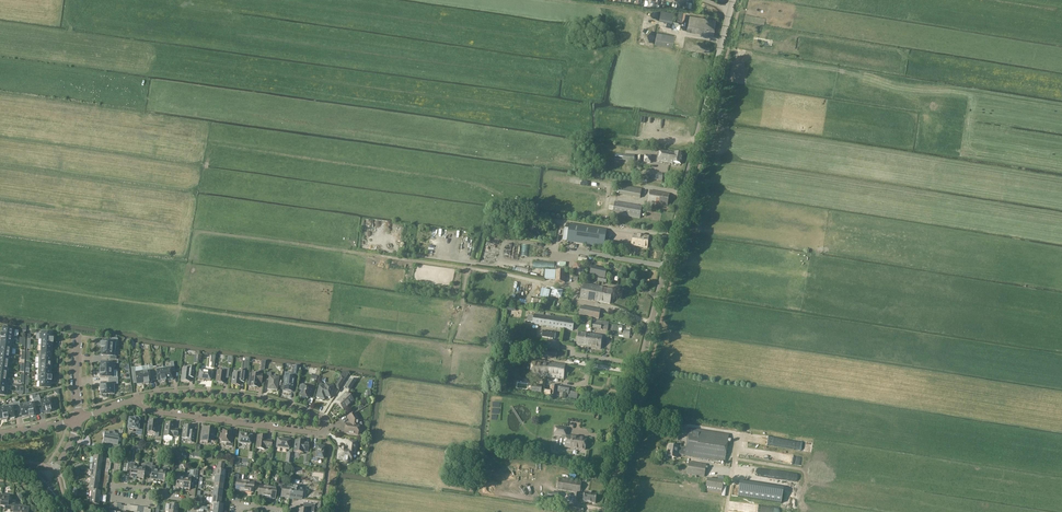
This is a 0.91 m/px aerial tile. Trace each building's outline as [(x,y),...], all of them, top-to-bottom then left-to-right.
[(715,21),(702,18),(689,15),(686,30),(702,33),(706,34),(713,35),(715,21)] [(657,32),(655,43),(672,47),(674,35),(657,32)] [(670,162),(681,164),(682,154),(660,150),(658,161),(670,163),(670,162)] [(669,194),(650,190),(648,203),(667,206),(669,194)] [(613,213),(617,214),(640,218),(642,206),(615,202),(613,213)] [(569,229),(567,241),(604,247),(605,240),(606,230),(569,224),(569,228),(569,229)] [(633,235),(632,245),(647,248),(649,237),(633,235)] [(572,269),(574,275),(579,276),(581,276),(585,271),(583,264),(576,263),(572,269)] [(566,267),(556,266),(555,282),(565,283),(566,267)] [(592,266),(590,275),(594,276),(598,277),(598,280),(597,281),(606,283),(607,279),(605,279),(607,270),(592,266)] [(583,283),(580,298),(597,301),(599,293),(596,293),(597,286),(583,283)] [(597,286),(596,293),(599,293),(597,301),(609,303),(612,289),(597,286)] [(550,291),(549,295),(551,295),(549,299),(553,300),(553,297),(556,298),(560,299),(560,298),(561,298),(563,290),(561,290),(555,288),(551,287),(551,288),(550,291)] [(600,310),(581,306),(579,315),(598,319),(600,310)] [(534,317),(529,316),(528,321),(533,322),(532,324),(572,330),(574,320),(534,314),(534,317)] [(3,327),(3,329),(2,335),(14,337),(15,330),(8,329),(8,328),(7,327),(6,326),(4,326),(3,327)] [(542,337),(555,339),(556,333),(543,330),(542,337)] [(576,345),(589,347),(591,334),(578,332),(576,345)] [(602,336),(591,334),(589,347),(600,349),(602,336)] [(101,344),(101,348),(115,350),(115,343),(117,343),(118,339),(110,339),(110,342),(102,341),(102,344),(101,344)] [(109,356),(109,360),(116,360),(116,357),(114,357),(115,350),(101,348),(101,349),(102,349),(101,356),(109,356)] [(557,352),(542,350),(541,357),(556,359),(557,352)] [(118,360),(116,360),(109,360),(108,363),(101,363),(101,370),(99,370),(114,371),(114,364),(118,364),(118,360)] [(542,376),(547,377),(549,362),(532,360),(530,376),(542,377),(542,376)] [(170,367),(163,368),(165,382),(165,381),(172,380),(171,372),(175,372),(173,362),(170,363),(170,367)] [(565,365),(549,362),(547,377),(563,379),(565,365)] [(149,370),(142,371),(144,385),(149,384),(148,383),(151,383),(151,379),(154,378),(152,367),(152,365),(149,366),(149,370)] [(281,390),(283,390),(283,391),(292,392),(293,386),(294,386),(295,378),(294,378),(295,375),(298,376),(299,365),(295,365),(295,367),(292,367),(291,377),(284,377),(283,384),(281,384),(281,390)] [(161,382),(165,382),(163,368),(156,369),(156,367),(152,367),(154,378),(157,378),(158,382),(161,381),(161,382)] [(188,369),(182,369),(181,381),(190,382),(190,377),(194,378),(195,368),(188,367),(188,369)] [(144,385),(142,371),(135,372),(135,368),(131,368),(132,378),(136,377),(137,385),(144,384),(144,385)] [(223,372),(217,371),(216,382),(224,384),(225,373),(228,373),(229,369),(223,368),(223,372)] [(117,371),(114,371),(99,370),(99,375),(101,375),(100,377),(108,378),(108,381),(118,381),(118,378),(117,378),(117,371)] [(200,371),(199,379),(210,381),(211,373),(200,371)] [(236,374),(233,374),(232,385),(240,386),(240,381),(241,380),(244,381),(245,371),(240,371),(239,373),(237,372),(236,373),(236,374)] [(250,377),(249,377),(249,381),(250,381),(249,387),(258,388),(258,385),(261,385),(262,374),(261,374),(255,373),(255,376),(250,375),(250,377)] [(271,373),(267,373),(266,380),(269,381),(267,390),(277,391),(278,379),(270,378),(271,373)] [(345,387),(350,391),(355,383),(350,379),(345,387)] [(118,384),(118,381),(108,381),(108,384),(100,385),(101,387),(100,387),(100,392),(101,392),(101,395),(101,396),(102,397),(104,398),(105,397),(106,396),(107,395),(114,394),(114,384),(118,384)] [(312,393),(315,385),(308,384),(307,387),(300,385),(299,389),(302,390),(300,397),(307,399),(309,393),(312,393)] [(333,387),(320,384),(316,398),(320,399),(319,400),(322,401),(323,400),(324,400),(325,397),(330,398),(333,387)] [(541,393),(542,385),(531,385),(531,392),(541,393)] [(353,401),(346,393),(336,403),(343,411),(353,401)] [(55,408),(55,407),(55,406),(54,405),(53,405),(53,404),(52,404),(52,405),(50,399),(41,402),(39,396),(38,394),(35,394),(36,399),(38,406),(41,405),(43,413),(46,412),(46,413),(51,412),(50,411),(53,410),(54,410),(54,409),(55,409),(55,408)] [(35,407),(38,406),(36,399),(33,399),(34,403),(27,405),(29,416),(29,417),(34,416),(33,415),(36,414),(35,407)] [(22,417),(29,416),(27,405),(20,406),(19,402),(16,403),(17,410),(18,416),(22,415),(22,417)] [(14,410),(17,410),(16,403),(13,403),(13,405),(6,406),(6,408),(7,419),(14,418),(14,410)] [(350,425),(346,424),(344,433),(358,435),(358,433),(359,433),(360,432),(360,430),(359,428),(358,428),(359,426),(358,426),(358,420),(354,413),(348,417),(350,421),(350,425)] [(136,435),(141,435),(143,422),(139,422),(139,421),(138,420),(138,419),(134,419),(134,420),(129,419),(129,420),(128,422),(129,423),(129,425),(128,426),(128,428),(128,429),(129,429),(129,430),(129,431),(132,432),(133,431),(133,430),(137,430),(136,435)] [(155,434),(155,436),(158,437),(159,428),(156,428),(157,422),(149,421),(149,425),(148,425),(148,428),(148,433),(155,434)] [(173,436),(177,437),(178,430),(174,429),(174,425),(165,423),(164,436),(173,437),(173,436)] [(182,438),(187,439),(187,442),(194,443),(195,432),(192,431),(192,427),(183,426),(182,438)] [(555,426),(554,435),(562,436),(562,439),(565,440),(564,447),(564,448),(585,451),(587,438),(586,438),(566,435),(567,433),(567,428),(555,426)] [(200,442),(207,443),(208,441),(213,442),(215,431),(209,430),(209,429),(202,428),(200,442)] [(678,447),(669,445),(667,456),(675,458),(676,452),(681,453),(681,454),(685,455),(685,456),(725,462),(729,434),(689,428),(686,449),(678,447)] [(109,434),(105,433),(103,442),(113,444),(112,449),(119,450),(120,445),(118,445),(119,435),(115,435),(115,433),(114,432),(113,431),(111,431),(110,431),(110,432),(109,434)] [(232,447),(233,439),(230,438),(231,432),(223,431),(222,435),(220,434),(219,439),(222,439),(221,442),(226,443),(226,446),(232,447)] [(251,436),(240,435),(238,443),(250,445),(251,436)] [(266,437),(258,436),(256,448),(265,450),(265,447),(271,448),(272,441),(268,440),(268,441),(266,441),(266,437)] [(276,448),(289,449),(290,441),(277,440),(276,448)] [(296,441),(294,452),(303,453),(303,451),(308,452),(309,444),(304,443),(304,442),(296,441)] [(342,449),(339,449),(338,459),(343,460),(343,461),(343,462),(344,463),(344,464),(345,464),(346,464),(347,464),(347,463),(348,463),(348,462),(349,461),(351,461),(352,454),(355,454),(356,442),(348,441),(347,450),(345,449),(345,448),(344,448),(343,448),(342,448),(342,449)] [(325,456),(325,452),(324,451),(325,448),(324,448),(324,446),(320,446),(320,447),(317,447),(316,453),(312,453),(311,461),(319,462),(319,459),(323,459),(324,455),(325,456)] [(93,457),(92,464),(102,465),(102,461),(110,462),(110,459),(93,457)] [(213,477),(215,477),(224,478),(226,479),(226,474),(225,474),(225,471),(223,471),(224,463),(218,462),(217,470),(213,470),(213,477)] [(687,474),(704,477),(706,464),(689,462),(687,474)] [(133,479),(136,479),(138,469),(134,468),(134,464),(128,463),(127,473),(130,474),(129,477),(133,478),(133,479)] [(153,482),(157,482),(159,471),(155,471),(155,467),(152,466),(153,464),(149,463),(149,466),(148,476),(151,476),(150,480),(154,480),(153,482)] [(101,472),(102,465),(92,464),(91,470),(101,472)] [(142,469),(138,469),(136,479),(140,480),(140,479),(143,479),(144,475),(148,476),(149,466),(146,465),(142,465),(142,469)] [(162,472),(159,471),(157,482),(161,483),(161,481),(164,482),(165,478),(168,479),(169,475),(171,475),(171,472),(169,471),(169,468),(163,468),(162,472)] [(179,489),(182,490),(184,479),(180,479),(180,474),(174,474),(173,484),(176,484),(175,488),(179,488),(179,489)] [(184,477),(184,479),(182,490),(186,490),(186,489),(190,490),(190,486),(193,486),(195,476),(188,475),(188,477),(184,477)] [(236,492),(244,493),(246,480),(238,479),(239,476),(235,475),(233,486),(237,486),(236,492)] [(253,481),(246,480),(244,493),(251,494),(252,488),(256,489),(257,482),(258,476),(254,475),(253,481)] [(223,485),(224,478),(215,477),(214,484),(223,485)] [(557,490),(580,493),(581,482),(559,478),(557,490)] [(722,494),(724,481),(707,478),(705,491),(722,494)] [(261,482),(257,482),(256,489),(255,492),(259,493),(259,497),(266,498),(268,486),(261,485),(261,482)] [(280,482),(280,485),(279,492),(283,492),(282,498),(289,499),(291,486),(284,485),(284,483),(280,482)] [(89,491),(91,491),(98,492),(99,485),(90,484),(89,491)] [(275,487),(268,486),(266,498),(274,499),(275,494),(278,495),(279,492),(280,485),(276,484),(275,487)] [(299,487),(291,486),(289,499),(297,500),(298,495),(299,495),(299,493),(298,492),(299,487)] [(100,492),(98,492),(91,491),(90,498),(106,500),(106,496),(102,496),(102,497),(100,497),(100,492)] [(549,492),(548,500),(558,501),(559,494),(549,492)] [(583,501),(595,503),(597,494),(584,492),(583,501)] [(11,509),(11,502),(9,502),(9,498),(5,497),(5,495),(2,494),(0,506),(7,507),(7,509),(11,509)] [(105,503),(106,500),(90,498),(89,505),(99,506),(99,501),(101,502),(105,503)] [(22,506),(19,505),(18,507),(15,507),(15,503),(11,502),(11,509),(14,510),(13,511),(21,511),(22,506)]
